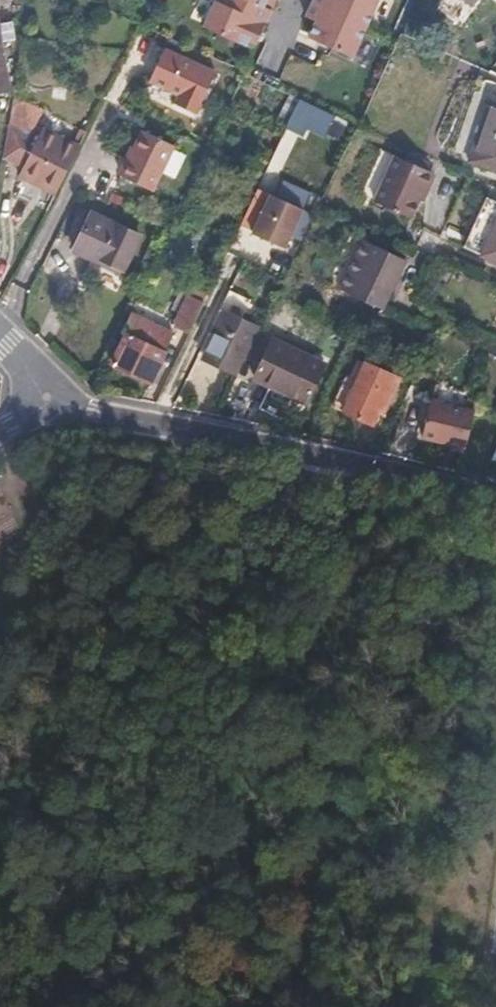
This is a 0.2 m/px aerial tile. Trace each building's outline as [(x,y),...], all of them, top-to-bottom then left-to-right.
[(205,27),(248,47),(251,39),(258,43),(273,11),(265,8),(268,1),(275,4),(277,0),(218,0),(205,27)] [(355,57),(381,0),(314,0),(307,17),(317,21),(310,38),(355,57)] [(0,41),(0,89),(10,88),(3,41),(0,41)] [(146,89),(200,114),(219,72),(165,47),(146,89)] [(472,154),(495,165),(495,100),(472,154)] [(325,134),(341,140),(347,124),(331,119),(325,134)] [(7,158),(26,167),(41,139),(12,125),(7,158)] [(45,130),(41,139),(26,167),(21,177),(41,187),(45,181),(61,190),(82,148),(45,130)] [(122,178),(155,193),(175,148),(144,134),(122,178)] [(367,207),(410,228),(418,212),(412,209),(425,180),(386,164),(367,207)] [(289,248),(308,208),(275,193),(256,232),(289,248)] [(495,260),(495,199),(492,198),(467,246),(495,260)] [(96,257),(125,270),(140,236),(94,213),(77,251),(96,260),(96,257)] [(408,259),(365,240),(342,290),(386,308),(408,259)] [(176,324),(194,333),(207,305),(190,296),(176,324)] [(236,372),(258,327),(225,312),(204,357),(236,372)] [(176,333),(136,313),(133,319),(126,334),(129,336),(116,364),(154,382),(176,333)] [(257,376),(309,401),(328,362),(274,338),(257,376)] [(379,411),(385,413),(400,378),(365,363),(344,411),(373,425),(379,411)] [(420,436),(465,448),(475,410),(429,400),(420,436)]
